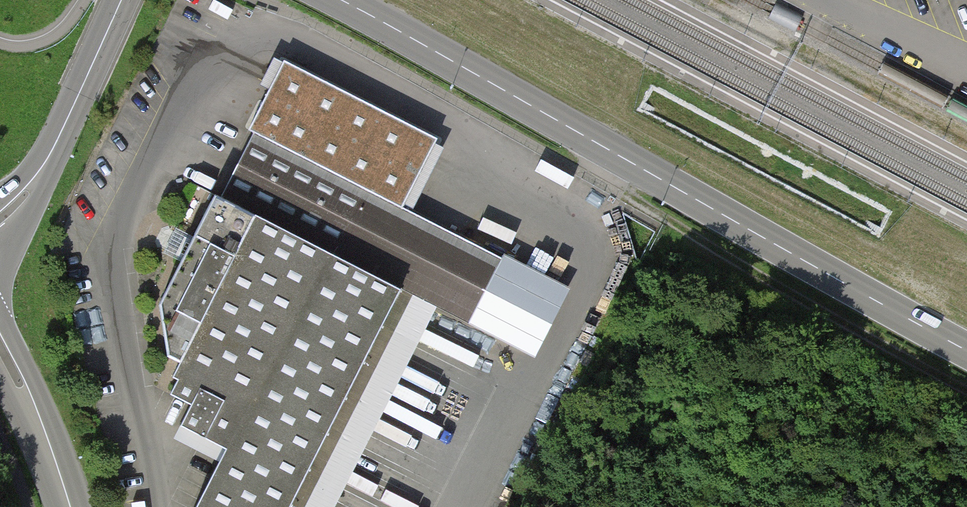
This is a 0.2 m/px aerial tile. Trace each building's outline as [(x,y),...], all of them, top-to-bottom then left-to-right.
[(287,70),(219,202),(413,300),(471,329),(503,265),(403,215),(438,147),(287,70)] [(219,202),(168,303),(194,316),(175,354),(195,364),(180,393),(202,404),(190,427),(235,449),(205,506),(308,506),(413,300),(219,202)]
